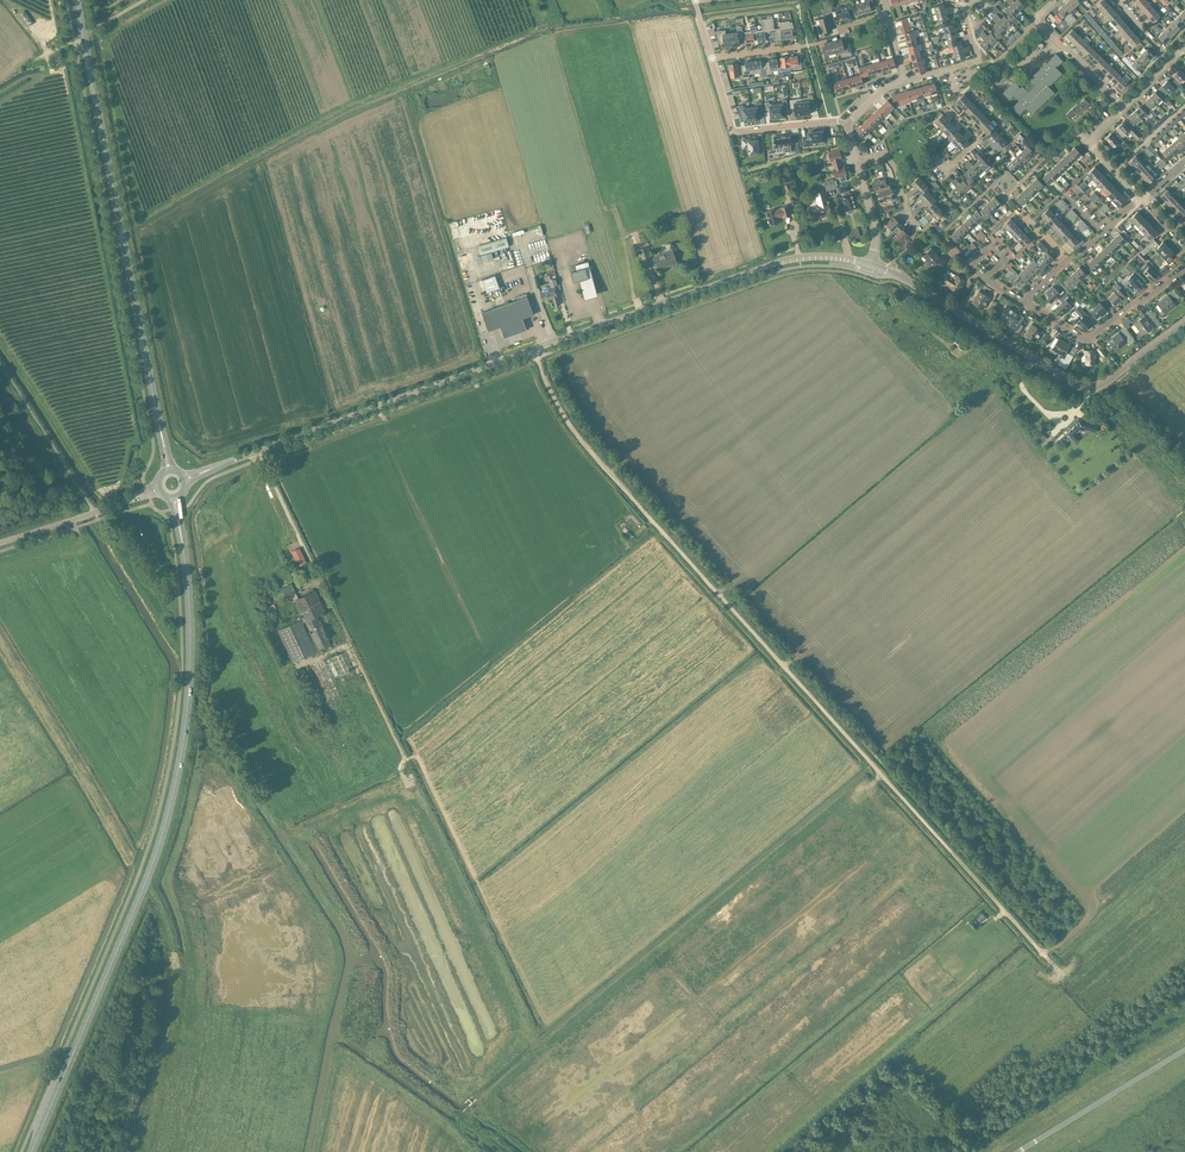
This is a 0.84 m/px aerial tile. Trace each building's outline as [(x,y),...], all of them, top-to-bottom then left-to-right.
[(870,8),(874,6),(872,0),(866,0),(864,0),(865,3),(855,6),(858,15),(866,12),(866,14),(871,12),(870,8)] [(1007,8),(1014,15),(1016,17),(1021,13),(1019,10),(1009,0),(1005,0),(1010,5),(1007,8)] [(1013,0),(1009,0),(1019,10),(1024,5),(1019,0),(1015,0),(1014,1),(1013,0)] [(1070,12),(1075,7),(1068,0),(1063,5),(1070,12)] [(1101,10),(1108,3),(1105,0),(1101,0),(1096,4),(1101,10)] [(1146,0),(1139,6),(1144,11),(1151,5),(1146,0)] [(936,13),(952,9),(951,6),(945,8),(943,3),(934,6),(936,13)] [(1112,9),(1108,3),(1101,10),(1105,15),(1112,9)] [(848,13),(852,11),(850,4),(846,5),(847,7),(835,11),(838,20),(846,18),(846,19),(850,18),(848,13)] [(1064,17),(1070,12),(1063,5),(1058,10),(1064,17)] [(1144,11),(1148,17),(1156,10),(1151,5),(1144,11)] [(1016,17),(1014,15),(1007,8),(1005,10),(1008,13),(1005,16),(1011,22),(1016,17)] [(953,11),(952,9),(936,13),(938,20),(945,18),(946,18),(947,18),(946,13),(953,11)] [(1117,14),(1112,9),(1105,15),(1110,20),(1117,14)] [(1160,16),(1156,10),(1148,17),(1153,22),(1160,16)] [(1067,22),(1066,24),(1069,26),(1077,19),(1070,12),(1063,18),(1067,22)] [(28,27),(33,23),(26,13),(21,17),(28,27)] [(1058,23),(1061,20),(1056,13),(1053,16),(1058,23)] [(996,14),(994,16),(1008,30),(1013,25),(1011,22),(1005,16),(1004,15),(1001,18),(996,14)] [(1121,19),(1117,14),(1110,20),(1114,25),(1121,19)] [(767,18),(769,37),(773,37),(773,40),(781,39),(780,28),(774,29),(773,18),(772,15),(767,16),(767,18)] [(1000,32),(1003,34),(1008,30),(994,16),(992,18),(996,22),(993,25),(1000,32)] [(1184,23),(1184,22),(1178,16),(1173,21),(1180,28),(1184,23)] [(762,30),(757,30),(756,30),(757,39),(758,41),(766,40),(766,38),(769,37),(767,18),(761,19),(762,30)] [(828,32),(831,31),(827,18),(818,20),(821,31),(819,31),(821,37),(829,35),(828,32)] [(898,28),(913,24),(912,22),(908,23),(907,18),(895,21),(898,28)] [(945,18),(938,20),(940,27),(943,26),(953,23),(952,21),(947,22),(946,18),(945,18)] [(1126,24),(1121,19),(1114,25),(1119,30),(1126,24)] [(779,22),(780,28),(781,39),(783,39),(788,38),(789,38),(789,37),(793,37),(792,31),(795,31),(792,22),(789,22),(789,21),(779,22)] [(1173,21),(1168,26),(1175,33),(1180,28),(1173,21)] [(954,27),(953,23),(943,26),(945,33),(961,28),(960,26),(954,27)] [(913,26),(913,24),(898,28),(900,35),(904,34),(911,32),(911,31),(909,27),(913,26)] [(1131,29),(1126,24),(1119,30),(1123,35),(1131,29)] [(1000,32),(993,25),(991,27),(994,31),(992,33),(991,34),(997,40),(1003,34),(1000,32)] [(754,39),(757,39),(756,30),(757,30),(756,26),(750,27),(750,31),(744,32),(746,43),(748,42),(751,42),(751,41),(754,40),(754,39)] [(1162,29),(1164,31),(1171,38),(1175,33),(1168,26),(1167,28),(1165,26),(1162,29)] [(962,31),(961,28),(945,33),(947,40),(957,37),(955,33),(962,31)] [(737,32),(730,33),(732,45),(733,45),(733,46),(738,46),(738,45),(739,44),(739,40),(741,40),(741,37),(743,37),(742,29),(737,30),(737,32)] [(1070,40),(1077,33),(1072,29),(1066,36),(1070,40)] [(1135,34),(1131,29),(1123,35),(1128,41),(1135,34)] [(724,46),(732,45),(730,33),(725,34),(725,30),(716,31),(719,43),(724,43),(724,46)] [(904,34),(906,40),(915,38),(913,31),(911,31),(911,32),(904,34)] [(987,35),(983,31),(981,32),(992,44),(995,47),(1000,42),(997,40),(991,34),(992,33),(990,32),(987,35)] [(1158,36),(1164,42),(1165,43),(1171,38),(1164,31),(1158,36)] [(995,47),(992,44),(981,32),(979,34),(983,39),(980,42),(987,49),(988,50),(990,51),(991,51),(995,47)] [(1070,40),(1075,44),(1082,38),(1077,33),(1070,40)] [(1140,40),(1135,34),(1128,41),(1133,46),(1140,40)] [(957,37),(947,40),(949,47),(952,46),(952,45),(962,43),(961,40),(956,42),(955,38),(957,37)] [(917,44),(915,38),(906,40),(908,47),(917,44)] [(1080,50),(1087,43),(1082,38),(1075,44),(1080,50)] [(832,42),(835,53),(843,51),(844,54),(848,53),(846,46),(842,47),(840,40),(832,42)] [(828,59),(827,55),(835,53),(832,42),(824,45),(826,52),(823,53),(825,60),(828,59)] [(952,45),(952,46),(954,52),(970,48),(969,45),(963,47),(962,43),(952,45)] [(1080,50),(1086,55),(1092,48),(1087,43),(1080,50)] [(919,51),(917,44),(908,47),(910,54),(919,51)] [(971,51),(970,48),(954,52),(956,59),(966,57),(964,53),(971,51)] [(1097,53),(1092,48),(1086,55),(1091,60),(1097,53)] [(1148,60),(1153,55),(1146,48),(1142,53),(1148,60)] [(921,58),(919,51),(910,54),(912,61),(921,58)] [(1014,95),(1019,101),(1012,107),(1019,115),(1026,108),(1032,114),(1055,92),(1049,86),(1062,73),(1056,67),(1063,61),(1056,53),(1029,79),(1022,85),(1020,88),(1014,81),(1002,92),(1009,100),(1014,95)] [(1091,60),(1096,64),(1102,58),(1097,53),(1091,60)] [(1142,53),(1137,58),(1144,65),(1148,60),(1142,53)] [(790,69),(794,68),(794,69),(801,68),(801,66),(801,63),(800,58),(798,58),(797,58),(797,55),(789,57),(788,57),(790,69)] [(781,57),(780,58),(781,60),(777,60),(778,70),(779,78),(784,78),(783,71),(790,70),(790,69),(788,57),(789,57),(789,56),(781,57)] [(1139,70),(1144,65),(1137,58),(1135,60),(1133,62),(1132,60),(1130,62),(1124,56),(1121,59),(1133,71),(1136,68),(1139,70)] [(777,60),(777,58),(769,59),(769,62),(765,62),(767,77),(773,77),(772,71),(778,70),(777,60)] [(893,58),(886,60),(889,69),(896,67),(893,58)] [(923,65),(921,58),(912,61),(914,68),(923,65)] [(1102,58),(1096,64),(1100,69),(1107,62),(1102,58)] [(753,61),(754,73),(760,72),(761,78),(767,77),(765,62),(761,63),(761,60),(753,61)] [(886,60),(879,62),(882,71),(889,69),(886,60)] [(754,73),(753,61),(745,62),(745,65),(741,65),(742,72),(743,79),(749,78),(749,74),(754,73)] [(879,62),(872,64),(875,73),(882,71),(879,62)] [(1100,69),(1105,73),(1112,67),(1107,62),(1100,69)] [(742,72),(741,65),(738,66),(737,63),(730,64),(730,65),(729,65),(729,70),(730,69),(731,76),(739,75),(739,73),(742,72)] [(872,64),(865,66),(868,75),(875,73),(872,64)] [(925,72),(923,65),(914,68),(916,75),(925,72)] [(868,75),(865,66),(858,68),(860,75),(861,77),(868,75)] [(1110,78),(1117,72),(1112,67),(1105,73),(1110,78)] [(1180,69),(1174,74),(1180,81),(1183,78),(1184,80),(1184,74),(1180,69)] [(1110,78),(1115,83),(1117,82),(1122,77),(1117,72),(1110,78)] [(860,75),(853,77),(856,86),(863,84),(861,77),(860,75)] [(853,77),(847,79),(849,88),(856,86),(853,77)] [(1122,77),(1117,82),(1115,83),(1121,89),(1127,82),(1122,77)] [(847,79),(840,81),(843,90),(849,88),(847,79)] [(1169,93),(1174,88),(1178,92),(1181,89),(1179,87),(1173,80),(1171,83),(1168,80),(1162,86),(1169,93)] [(843,90),(840,81),(833,83),(835,92),(843,90)] [(934,83),(927,85),(930,94),(937,92),(934,83)] [(991,84),(987,87),(994,93),(997,90),(991,84)] [(927,85),(921,87),(924,96),(930,94),(927,85)] [(917,98),(924,96),(921,87),(914,89),(917,98)] [(914,89),(907,91),(910,100),(917,98),(914,89)] [(910,102),(910,100),(907,91),(899,93),(904,109),(905,108),(907,108),(906,103),(910,102)] [(1157,103),(1162,99),(1164,96),(1159,92),(1157,94),(1155,91),(1150,96),(1157,103)] [(902,110),(904,109),(899,93),(892,95),(892,99),(888,100),(894,107),(897,106),(899,108),(900,107),(902,110)] [(808,97),(801,98),(803,116),(807,115),(807,114),(810,114),(809,106),(815,105),(812,94),(808,95),(808,97)] [(956,101),(961,106),(968,98),(964,94),(956,101)] [(1144,106),(1151,113),(1155,117),(1157,115),(1151,109),(1157,103),(1150,96),(1145,101),(1147,103),(1144,106)] [(801,98),(790,100),(791,108),(795,107),(796,115),(799,115),(799,116),(803,116),(801,98)] [(973,103),(968,98),(961,106),(965,111),(973,103)] [(1085,98),(1078,105),(1077,103),(1066,114),(1072,121),(1090,104),(1085,98)] [(782,102),(776,103),(777,117),(779,117),(779,118),(783,118),(783,117),(785,116),(783,107),(787,106),(787,99),(782,100),(782,102)] [(1103,108),(1108,103),(1104,99),(1098,104),(1103,108)] [(887,100),(882,105),(889,112),(894,107),(888,100),(887,100)] [(755,120),(755,121),(759,121),(759,120),(760,119),(759,111),(762,110),(761,102),(756,103),(756,106),(750,106),(752,120),(755,120)] [(769,102),(765,102),(766,109),(770,109),(771,118),(777,117),(776,103),(769,104),(769,102)] [(977,108),(973,103),(965,111),(970,115),(977,108)] [(745,121),(746,122),(749,122),(749,121),(752,120),(750,106),(743,107),(743,105),(739,106),(740,113),(743,113),(744,121),(745,121)] [(883,117),(889,112),(882,105),(877,110),(883,117)] [(1140,106),(1135,111),(1141,118),(1146,114),(1148,116),(1151,113),(1144,106),(1142,108),(1140,106)] [(982,112),(977,108),(970,115),(974,120),(982,112)] [(878,122),(883,117),(877,110),(872,115),(878,122)] [(1130,116),(1132,118),(1128,121),(1133,126),(1136,123),(1141,118),(1135,111),(1130,116)] [(934,121),(939,126),(951,115),(949,112),(945,117),(942,114),(934,121)] [(986,117),(982,112),(974,120),(978,124),(986,117)] [(1158,120),(1161,124),(1168,116),(1166,113),(1158,120)] [(873,127),(878,122),(872,115),(866,120),(873,127)] [(939,126),(943,131),(951,123),(949,121),(953,117),(951,115),(939,126)] [(991,122),(986,117),(978,124),(983,129),(991,122)] [(868,132),(873,127),(866,120),(861,125),(868,132)] [(1150,128),(1153,131),(1161,124),(1158,120),(1150,128)] [(943,131),(948,136),(960,124),(958,122),(954,126),(951,123),(943,131)] [(995,126),(991,122),(983,129),(987,134),(993,128),(995,126)] [(1138,138),(1141,136),(1133,127),(1130,129),(1123,122),(1116,129),(1124,136),(1126,134),(1128,136),(1132,132),(1137,139),(1138,138)] [(948,136),(952,140),(960,133),(958,130),(962,126),(960,124),(948,136)] [(863,137),(868,132),(861,125),(856,130),(863,137)] [(987,134),(985,136),(982,139),(981,139),(983,142),(987,138),(990,140),(998,133),(993,128),(987,134)] [(803,139),(804,146),(816,145),(815,141),(823,140),(823,136),(824,136),(823,130),(817,130),(817,132),(808,133),(809,138),(803,139),(803,137),(803,139)] [(950,143),(954,147),(969,133),(967,131),(963,135),(960,133),(952,140),(950,143)] [(961,150),(969,142),(967,139),(971,135),(969,133),(954,147),(959,152),(961,150)] [(988,147),(990,149),(1002,137),(998,133),(990,140),(992,143),(988,147)] [(1111,133),(1106,138),(1114,147),(1118,143),(1122,148),(1127,143),(1119,135),(1116,138),(1111,133)] [(792,142),(792,135),(785,136),(785,135),(781,136),(781,135),(774,136),(774,137),(773,137),(774,145),(775,145),(776,147),(783,146),(783,151),(791,150),(791,151),(798,151),(797,142),(792,142)] [(1007,142),(1002,137),(990,149),(992,151),(996,147),(999,150),(1007,142)] [(1184,145),(1178,137),(1172,142),(1179,150),(1184,145)] [(757,141),(757,140),(749,141),(749,139),(743,140),(743,141),(742,141),(742,146),(743,146),(743,148),(749,147),(749,150),(748,150),(748,151),(749,151),(749,153),(758,152),(758,151),(762,151),(761,140),(757,141)] [(1172,142),(1167,147),(1174,154),(1179,150),(1172,142)] [(1028,145),(1022,150),(1029,158),(1035,152),(1028,145)] [(1076,159),(1081,154),(1075,147),(1069,152),(1076,159)] [(1174,154),(1167,147),(1162,152),(1168,159),(1174,154)] [(983,169),(989,164),(977,152),(973,148),(970,151),(975,155),(979,159),(976,162),(983,169)] [(833,161),(834,165),(841,163),(840,159),(842,158),(839,150),(828,153),(831,161),(833,161)] [(1022,150),(1017,155),(1024,163),(1029,158),(1022,150)] [(1070,164),(1076,159),(1069,152),(1064,157),(1070,164)] [(1017,155),(1012,160),(1019,167),(1024,163),(1017,155)] [(1129,162),(1134,167),(1141,161),(1136,156),(1129,162)] [(1065,169),(1070,164),(1064,157),(1059,162),(1065,169)] [(969,160),(967,162),(978,174),(983,169),(976,162),(973,165),(969,160)] [(1019,167),(1012,160),(1006,165),(1013,173),(1019,167)] [(1134,167),(1139,173),(1145,166),(1141,161),(1134,167)] [(969,169),(966,172),(973,179),(978,174),(967,162),(965,164),(969,169)] [(1060,174),(1065,169),(1059,162),(1053,167),(1060,174)] [(841,163),(834,165),(835,169),(833,169),(835,178),(846,175),(844,166),(842,167),(841,163)] [(1087,173),(1092,179),(1100,172),(1094,166),(1087,173)] [(1139,173),(1143,178),(1151,171),(1145,166),(1139,173)] [(1054,179),(1060,174),(1053,167),(1048,172),(1054,179)] [(1155,176),(1151,171),(1143,178),(1149,183),(1155,176)] [(973,179),(966,172),(964,174),(968,178),(964,181),(970,187),(975,182),(973,179)] [(1049,184),(1054,179),(1048,172),(1043,177),(1049,184)] [(1092,179),(1097,184),(1105,177),(1100,172),(1092,179)] [(953,180),(949,175),(946,178),(950,183),(951,182),(956,186),(953,189),(952,189),(950,192),(960,202),(967,194),(965,191),(953,180)] [(909,191),(911,193),(923,182),(918,176),(911,183),(914,186),(909,191)] [(1101,188),(1102,189),(1110,182),(1105,177),(1097,184),(1095,186),(1095,187),(1100,189),(1101,188)] [(877,192),(878,192),(878,191),(890,188),(889,183),(886,184),(885,178),(880,180),(880,178),(873,180),(874,181),(872,182),(874,188),(875,187),(877,192)] [(956,178),(953,180),(965,191),(970,187),(964,181),(963,179),(960,182),(956,178)] [(1038,190),(1043,184),(1037,178),(1031,183),(1038,190)] [(834,179),(824,182),(826,191),(836,188),(834,179)] [(1069,188),(1071,186),(1066,180),(1063,184),(1068,189),(1069,188)] [(1078,187),(1081,190),(1087,184),(1084,181),(1078,187)] [(923,182),(911,193),(913,195),(918,191),(921,194),(926,189),(928,187),(923,182)] [(1102,189),(1107,195),(1115,188),(1110,182),(1102,189)] [(787,193),(792,192),(793,192),(791,183),(784,185),(787,193)] [(1033,195),(1038,190),(1031,183),(1026,188),(1033,195)] [(1087,184),(1081,190),(1084,192),(1090,187),(1087,184)] [(852,212),(852,209),(856,208),(851,193),(849,193),(848,190),(849,190),(847,185),(838,187),(840,193),(842,192),(843,195),(842,195),(847,211),(848,211),(849,213),(852,212)] [(892,187),(890,188),(878,191),(878,192),(879,196),(878,196),(880,202),(881,202),(881,203),(888,202),(887,200),(892,199),(891,193),(893,192),(892,187)] [(1160,196),(1165,201),(1173,194),(1168,189),(1167,189),(1165,187),(1159,193),(1161,195),(1160,196)] [(1027,200),(1033,195),(1026,188),(1021,193),(1027,200)] [(1107,195),(1112,200),(1120,193),(1115,188),(1107,195)] [(917,204),(919,206),(931,194),(926,189),(921,194),(918,196),(922,199),(917,204)] [(815,193),(817,199),(809,207),(812,217),(831,211),(828,202),(829,201),(829,200),(827,200),(825,191),(815,193)] [(1089,197),(1091,200),(1097,195),(1094,192),(1089,197)] [(1178,199),(1180,197),(1175,192),(1173,194),(1165,201),(1170,206),(1178,199)] [(1022,205),(1027,200),(1021,193),(1015,198),(1022,205)] [(1112,200),(1117,205),(1116,206),(1119,209),(1125,204),(1122,201),(1125,198),(1120,193),(1112,200)] [(925,203),(928,206),(929,206),(934,202),(936,199),(931,194),(919,206),(921,208),(925,203)] [(1100,198),(1097,195),(1091,200),(1094,203),(1100,198)] [(994,196),(989,202),(996,209),(1001,203),(994,196)] [(1057,205),(1059,207),(1065,202),(1062,199),(1057,205)] [(1170,206),(1175,211),(1183,204),(1178,199),(1170,206)] [(929,206),(928,206),(926,209),(929,212),(924,216),(927,219),(939,207),(934,202),(929,206)] [(989,202),(984,207),(990,214),(996,209),(989,202)] [(1068,205),(1065,202),(1059,207),(1062,210),(1068,205)] [(1183,204),(1175,211),(1180,216),(1184,211),(1184,207),(1183,204)] [(783,217),(791,215),(788,205),(781,207),(781,208),(775,210),(775,209),(766,211),(770,225),(779,222),(777,217),(783,215),(783,217)] [(1110,208),(1107,205),(1101,210),(1104,213),(1110,208)] [(936,219),(940,216),(943,219),(947,215),(944,212),(939,207),(927,219),(928,220),(933,216),(936,219)] [(990,214),(984,207),(978,212),(983,217),(985,219),(990,214)] [(1041,215),(1046,220),(1053,213),(1048,208),(1041,215)] [(978,222),(983,217),(978,212),(977,210),(972,215),(978,222)] [(1067,215),(1069,218),(1075,213),(1072,210),(1067,215)] [(1130,218),(1135,223),(1142,216),(1137,211),(1130,218)] [(1058,219),(1053,213),(1046,220),(1051,225),(1058,219)] [(1075,213),(1069,218),(1072,221),(1078,216),(1075,213)] [(972,215),(966,220),(973,227),(978,222),(972,215)] [(1147,221),(1142,216),(1135,223),(1140,229),(1147,221)] [(892,229),(894,232),(902,224),(899,221),(898,222),(893,217),(886,224),(891,230),(892,229)] [(1003,225),(1008,230),(1015,223),(1010,218),(1003,225)] [(1051,225),(1056,230),(1063,224),(1058,219),(1051,225)] [(966,220),(961,225),(968,232),(973,227),(966,220)] [(1077,225),(1079,228),(1085,223),(1082,220),(1077,225)] [(1152,227),(1147,221),(1140,229),(1145,234),(1152,227)] [(1020,229),(1015,223),(1008,230),(1013,235),(1020,229)] [(1085,223),(1079,228),(1082,231),(1088,226),(1085,223)] [(902,224),(894,232),(897,234),(895,236),(901,242),(908,235),(903,229),(905,227),(902,224)] [(1068,229),(1063,224),(1056,230),(1061,236),(1068,229)] [(961,225),(956,230),(962,237),(968,232),(961,225)] [(1157,232),(1152,227),(1145,234),(1150,239),(1157,232)] [(1025,234),(1020,229),(1013,235),(1018,241),(1025,234)] [(1061,236),(1066,241),(1073,235),(1068,229),(1061,236)] [(962,237),(956,230),(950,235),(957,242),(962,237)] [(981,230),(978,233),(984,239),(987,236),(981,230)] [(1072,247),(1072,246),(1075,250),(1084,242),(1075,232),(1073,235),(1066,241),(1072,247)] [(982,241),(984,239),(978,233),(976,235),(982,241)] [(1120,245),(1126,240),(1119,233),(1114,238),(1120,245)] [(1030,239),(1025,234),(1018,241),(1023,246),(1030,239)] [(481,255),(509,246),(507,237),(478,246),(481,255)] [(1115,250),(1120,245),(1114,238),(1109,243),(1115,250)] [(1036,244),(1044,253),(1041,256),(1047,263),(1053,258),(1046,251),(1048,250),(1040,241),(1036,244)] [(1159,245),(1156,242),(1152,246),(1155,249),(1156,249),(1161,254),(1168,247),(1163,241),(1159,245)] [(1110,255),(1115,250),(1109,243),(1104,248),(1110,255)] [(648,246),(638,250),(644,268),(654,265),(648,246)] [(1141,252),(1143,255),(1150,249),(1147,246),(1141,252)] [(1161,254),(1166,259),(1165,260),(1168,263),(1173,258),(1170,256),(1173,252),(1168,247),(1161,254)] [(936,270),(939,267),(947,260),(943,256),(940,258),(931,248),(923,255),(926,259),(924,262),(930,269),(933,266),(936,270)] [(1105,260),(1110,255),(1104,248),(1098,253),(1105,260)] [(673,250),(655,257),(659,269),(677,263),(673,250)] [(1143,255),(1141,252),(1137,255),(1143,261),(1146,258),(1143,255)] [(1099,265),(1105,260),(1098,253),(1093,258),(1099,265)] [(1034,259),(1042,268),(1047,263),(1041,256),(1036,261),(1034,259)] [(1094,270),(1099,265),(1093,258),(1088,264),(1094,270)] [(1034,259),(1029,264),(1035,271),(1040,266),(1042,268),(1034,259)] [(597,293),(596,288),(593,276),(595,276),(592,265),(590,266),(588,261),(575,265),(577,270),(571,271),(573,279),(579,278),(583,292),(584,296),(585,296),(591,294),(597,293)] [(1143,284),(1139,279),(1142,277),(1129,263),(1125,267),(1131,273),(1132,272),(1133,273),(1127,278),(1130,281),(1126,284),(1133,291),(1136,288),(1138,289),(1143,284)] [(1029,264),(1023,269),(1030,276),(1035,271),(1029,264)] [(1149,266),(1146,264),(1142,268),(1142,270),(1143,272),(1151,280),(1157,274),(1149,266)] [(1168,269),(1165,266),(1159,271),(1162,274),(1168,269)] [(1081,279),(1086,274),(1080,267),(1074,272),(1081,279)] [(1023,269),(1018,274),(1025,281),(1030,276),(1023,269)] [(549,280),(551,287),(548,288),(549,291),(541,293),(543,301),(553,298),(555,306),(560,305),(556,289),(555,286),(559,285),(556,277),(555,274),(554,270),(546,273),(547,275),(545,276),(546,281),(549,280)] [(1019,286),(1025,281),(1018,274),(1015,271),(1013,273),(1014,275),(1009,280),(1015,286),(1017,284),(1019,286)] [(955,274),(955,275),(951,272),(949,275),(948,274),(943,282),(950,286),(949,287),(957,292),(965,280),(955,274)] [(1076,284),(1081,279),(1074,272),(1069,277),(1076,284)] [(495,275),(484,279),(482,280),(487,293),(500,288),(495,275)] [(1070,289),(1076,284),(1069,277),(1064,282),(1070,289)] [(974,281),(970,279),(965,286),(969,289),(974,281)] [(1103,288),(1100,285),(1094,290),(1098,294),(1101,291),(1101,290),(1103,288)] [(1057,297),(1059,299),(1068,290),(1066,288),(1063,291),(1060,294),(1053,286),(1046,293),(1049,296),(1047,298),(1051,303),(1057,297)] [(1122,301),(1126,297),(1118,289),(1115,293),(1114,292),(1108,298),(1115,305),(1121,299),(1122,301)] [(1065,299),(1068,296),(1071,293),(1068,290),(1059,299),(1062,302),(1055,308),(1060,312),(1062,310),(1065,314),(1073,307),(1065,299)] [(1171,299),(1173,302),(1180,296),(1174,290),(1169,294),(1172,298),(1171,299)] [(983,309),(990,298),(979,291),(972,302),(983,309)] [(1086,295),(1084,292),(1081,295),(1082,296),(1078,300),(1081,303),(1087,298),(1085,296),(1086,295)] [(517,297),(518,299),(482,312),(489,331),(501,326),(523,318),(534,314),(527,296),(527,293),(517,297)] [(1157,303),(1163,310),(1159,312),(1162,316),(1165,313),(1176,305),(1173,302),(1171,299),(1168,295),(1157,303)] [(993,300),(989,307),(993,310),(997,302),(993,300)] [(1102,316),(1108,311),(1099,302),(1090,311),(1097,317),(1100,314),(1102,316)] [(1025,317),(1021,314),(1020,314),(1006,305),(999,317),(1010,323),(1009,326),(1016,330),(1020,324),(1025,317)] [(1091,325),(1085,318),(1088,315),(1079,306),(1076,308),(1083,316),(1077,322),(1085,330),(1091,325)] [(1151,310),(1147,313),(1158,328),(1162,325),(1151,310)] [(1142,334),(1152,326),(1145,316),(1134,323),(1142,334)] [(523,318),(501,326),(505,337),(527,329),(523,318)] [(1035,342),(1042,331),(1031,324),(1024,335),(1035,342)] [(1116,351),(1126,343),(1127,344),(1134,339),(1130,334),(1125,327),(1121,330),(1124,334),(1121,336),(1119,332),(1108,340),(1116,351)] [(1050,335),(1046,333),(1041,339),(1045,342),(1050,335)] [(958,338),(954,343),(961,351),(966,346),(958,338)] [(1063,356),(1070,345),(1059,338),(1052,349),(1063,356)] [(1101,355),(1099,357),(1103,362),(1109,358),(1101,346),(1097,349),(1101,355)] [(1077,349),(1073,347),(1069,354),(1073,356),(1077,349)] [(1085,364),(1095,364),(1094,350),(1083,350),(1083,355),(1085,355),(1085,364)] [(1072,438),(1071,437),(1078,431),(1081,434),(1085,429),(1083,426),(1079,421),(1067,433),(1067,432),(1064,435),(1069,440),(1072,438)] [(112,532),(107,524),(101,528),(106,535),(112,532)] [(300,550),(293,554),(298,566),(306,562),(300,550)] [(298,597),(295,591),(291,583),(281,588),(285,596),(290,594),(293,600),(298,597)] [(976,918),(980,923),(986,917),(982,912),(976,918)]
